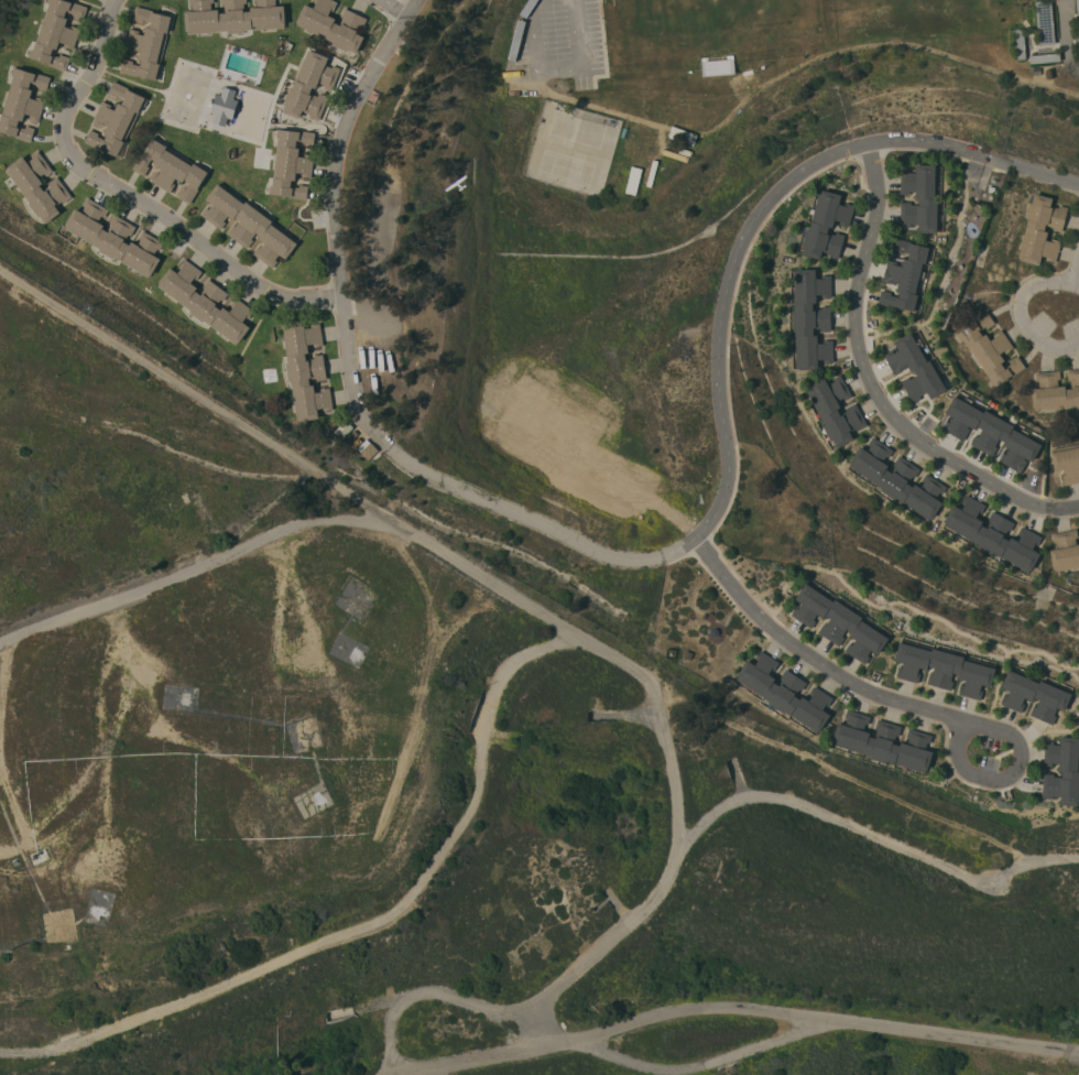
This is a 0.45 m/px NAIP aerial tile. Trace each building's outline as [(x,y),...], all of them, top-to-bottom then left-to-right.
[(47,2),(48,0),(64,0),(70,2),(72,0),(88,7),(84,20),(73,17),(74,13),(66,10),(64,17),(68,18),(65,25),(70,28),(72,24),(80,28),(74,48),(64,45),(65,43),(59,41),(57,50),(53,47),(52,54),(59,56),(61,53),(70,57),(65,70),(50,65),(50,64),(29,56),(31,48),(33,48),(50,3),(47,2)] [(222,4),(222,0),(247,0),(247,2),(244,2),(244,11),(251,11),(251,7),(258,7),(258,0),(276,0),(276,6),(284,4),(286,24),(284,24),(284,28),(244,30),(244,32),(228,33),(228,31),(187,33),(187,31),(186,31),(185,11),(193,11),(193,3),(190,3),(190,0),(214,0),(215,2),(211,2),(211,9),(219,9),(219,12),(227,12),(226,10),(225,10),(225,3),(222,4)] [(317,1),(314,0),(334,0),(338,2),(335,9),(331,8),(328,14),(336,18),(335,21),(341,24),(342,22),(340,21),(344,17),(340,15),(345,8),(368,18),(363,26),(361,25),(359,31),(358,30),(357,32),(364,36),(357,53),(353,52),(348,48),(347,51),(331,44),(333,41),(296,23),(305,3),(314,7),(317,1)] [(1039,45),(1035,0),(1052,0),(1056,44),(1039,45)] [(153,10),(153,12),(174,17),(173,24),(170,24),(159,72),(161,72),(159,80),(138,75),(138,76),(120,73),(123,58),(133,61),(133,63),(141,65),(142,58),(139,58),(141,50),(135,48),(134,52),(126,50),(130,28),(140,30),(139,33),(144,34),(146,26),(151,28),(152,21),(144,20),(143,22),(133,20),(137,6),(153,10)] [(1026,59),(1018,59),(1015,29),(1024,28),(1026,59)] [(326,64),(333,67),(334,64),(341,67),(331,90),(324,87),(325,85),(318,82),(316,88),(313,87),(310,93),(317,96),(318,93),(329,97),(319,120),(309,117),(310,113),(303,110),(299,118),(283,111),(286,101),(284,101),(290,86),(292,87),(308,50),(310,51),(312,50),(329,57),(326,64)] [(1060,52),(1061,61),(1031,63),(1029,55),(1060,52)] [(2,131),(0,130),(0,121),(14,75),(11,75),(14,66),(35,73),(35,72),(51,77),(47,90),(37,87),(39,85),(31,83),(29,88),(33,89),(31,97),(35,99),(36,96),(46,99),(40,120),(30,117),(31,115),(25,113),(23,120),(20,119),(18,126),(25,128),(26,124),(35,128),(31,141),(2,132),(2,131)] [(103,100),(111,105),(110,107),(116,109),(119,102),(122,104),(126,98),(118,95),(117,97),(108,93),(115,80),(128,87),(128,88),(145,98),(145,97),(149,98),(144,106),(142,105),(124,141),(121,149),(123,150),(120,158),(117,155),(117,156),(86,141),(86,139),(85,138),(87,133),(88,133),(91,129),(99,132),(98,135),(106,139),(108,133),(105,132),(109,124),(103,121),(102,124),(94,120),(103,100)] [(232,118),(228,117),(226,126),(212,121),(216,113),(210,111),(212,105),(209,104),(210,97),(215,99),(217,93),(221,95),(225,86),(237,89),(233,98),(239,99),(232,118)] [(636,202),(606,193),(626,120),(657,129),(636,202)] [(314,145),(305,144),(305,142),(297,141),(296,146),(299,148),(298,155),(304,156),(304,153),(315,154),(312,177),(302,175),(302,173),(296,173),(296,180),(292,180),(292,185),(299,186),(299,184),(309,185),(307,199),(297,198),(297,197),(293,196),(272,194),(272,193),(269,193),(270,185),(272,185),(273,177),(276,177),(276,176),(274,176),(279,137),(276,137),(277,129),(299,131),(299,130),(316,132),(314,145)] [(209,170),(199,186),(200,187),(190,204),(178,196),(184,187),(186,188),(190,182),(185,178),(183,181),(176,177),(173,182),(175,184),(171,192),(152,181),(156,172),(160,173),(162,169),(155,164),(157,161),(152,158),(148,165),(150,166),(144,175),(132,167),(141,153),(143,154),(155,134),(162,139),(161,142),(201,167),(203,165),(209,170)] [(53,170),(46,175),(44,173),(40,176),(43,182),(40,185),(44,191),(46,189),(45,188),(51,185),(48,182),(57,176),(73,196),(64,203),(62,200),(55,205),(61,211),(46,222),(41,215),(37,217),(28,204),(30,202),(6,170),(23,156),(28,162),(33,158),(32,155),(39,150),(53,170)] [(901,226),(901,200),(912,202),(912,204),(919,205),(919,198),(916,198),(916,191),(909,191),(909,194),(901,194),(901,169),(909,169),(909,172),(917,172),(917,164),(939,165),(938,206),(940,206),(940,222),(938,222),(937,232),(919,231),(919,224),(911,224),(911,226),(901,226)] [(6,178),(10,175),(14,183),(10,186),(6,178)] [(253,252),(259,246),(261,248),(265,242),(260,238),(262,235),(260,234),(257,231),(251,238),(253,240),(248,248),(227,232),(233,225),(236,226),(241,219),(236,216),(233,218),(228,215),(224,220),(226,222),(221,229),(201,214),(206,207),(208,209),(212,204),(206,198),(218,183),(219,184),(220,182),(246,202),(247,200),(253,206),(257,202),(269,210),(266,215),(298,239),(296,241),(298,242),(286,258),(280,253),(275,259),(277,261),(273,268),(253,252)] [(849,226),(839,224),(840,220),(836,219),(833,227),(829,226),(828,232),(836,235),(836,231),(846,234),(839,258),(830,256),(831,252),(822,250),(820,259),(803,254),(805,245),(803,243),(807,228),(809,228),(820,189),(822,191),(824,188),(842,194),(840,204),(844,205),(846,202),(855,205),(849,226)] [(1062,231),(1054,229),(1054,227),(1046,225),(1045,230),(1048,231),(1046,239),(1051,240),(1051,238),(1061,240),(1056,262),(1046,259),(1047,257),(1043,256),(1039,264),(1021,260),(1022,258),(1017,258),(1028,218),(1026,218),(1031,202),(1033,203),(1034,196),(1035,196),(1035,193),(1054,197),(1051,205),(1059,207),(1059,204),(1069,207),(1062,231)] [(109,209),(105,217),(101,215),(98,221),(105,225),(102,228),(108,230),(111,224),(109,222),(115,213),(137,226),(131,235),(129,234),(124,241),(130,245),(132,241),(138,245),(141,238),(139,237),(143,229),(164,242),(160,250),(157,248),(154,254),(161,258),(151,275),(150,274),(149,276),(113,257),(112,259),(98,250),(99,247),(64,226),(75,208),(81,211),(86,205),(83,204),(87,196),(109,209)] [(933,248),(930,256),(929,256),(916,303),(919,303),(917,312),(895,305),(895,307),(878,303),(882,289),(892,292),(891,294),(898,296),(901,290),(897,289),(900,281),(893,280),(892,283),(883,281),(889,259),(897,261),(897,264),(903,265),(905,258),(908,258),(909,252),(902,250),(901,253),(891,250),(894,237),(933,248)] [(171,267),(177,272),(182,267),(179,264),(185,258),(203,271),(196,280),(194,278),(192,282),(198,286),(195,290),(200,293),(205,287),(203,285),(208,278),(229,293),(224,301),(221,298),(216,305),(221,310),(224,306),(229,311),(232,306),(230,305),(237,296),(254,310),(249,318),(246,316),(242,321),(250,327),(239,343),(237,341),(236,344),(204,319),(203,322),(189,312),(190,310),(159,285),(160,283),(159,282),(171,267)] [(795,327),(793,327),(792,311),(795,311),(794,270),(796,270),(796,269),(816,268),(816,278),(822,278),(821,274),(831,274),(832,296),(822,296),(822,294),(817,294),(817,302),(813,302),(814,308),(821,308),(821,305),(830,305),(831,330),(822,332),(822,328),(814,328),(814,335),(818,335),(818,343),(824,343),(824,339),(833,339),(833,361),(824,361),(824,359),(818,359),(818,368),(799,369),(799,368),(796,368),(795,327)] [(989,381),(991,379),(963,339),(961,341),(956,335),(977,319),(977,318),(987,311),(995,322),(988,327),(985,325),(979,330),(983,335),(985,333),(991,339),(995,337),(993,335),(1001,328),(1014,347),(1007,351),(1005,349),(1000,354),(1004,360),(1002,362),(1005,368),(1012,362),(1010,360),(1017,355),(1026,367),(1012,377),(1011,374),(1007,378),(1009,378),(1005,381),(1004,380),(993,388),(989,381)] [(291,380),(288,380),(286,363),(288,363),(282,324),(285,323),(284,322),(304,318),(305,327),(312,326),(310,324),(320,323),(324,345),(314,346),(314,344),(308,344),(309,352),(305,352),(306,359),(314,358),(314,355),(324,354),(327,379),(317,380),(317,377),(309,378),(310,384),(314,384),(315,392),(320,391),(320,388),(330,387),(334,409),(324,410),(324,408),(318,409),(319,417),(301,421),(299,420),(296,420),(291,380)] [(893,349),(894,352),(900,349),(894,341),(911,332),(912,333),(914,333),(934,367),(936,366),(945,379),(942,381),(947,389),(931,399),(927,391),(919,395),(922,398),(914,402),(901,381),(908,376),(911,379),(917,373),(914,368),(912,370),(907,363),(902,366),(903,369),(895,373),(884,355),(893,349)] [(1067,369),(1078,368),(1078,408),(1076,409),(1075,406),(1035,410),(1035,408),(1033,408),(1032,388),(1039,387),(1039,380),(1036,381),(1035,372),(1060,370),(1060,379),(1057,379),(1058,386),(1066,384),(1066,389),(1071,388),(1071,380),(1068,380),(1067,369)] [(822,425),(825,424),(806,389),(808,388),(807,387),(825,377),(829,383),(835,380),(833,378),(840,373),(852,395),(844,400),(843,398),(838,401),(841,406),(838,409),(840,414),(848,410),(847,408),(855,402),(868,425),(859,430),(858,427),(850,432),(853,438),(838,447),(832,438),(831,441),(822,425)] [(942,428),(947,421),(949,422),(952,416),(946,412),(955,395),(956,395),(958,393),(992,413),(994,411),(1009,419),(1006,421),(1042,441),(1040,443),(1042,444),(1033,460),(1025,457),(1022,463),(1025,465),(1021,473),(999,460),(1003,453),(1005,454),(1009,448),(1003,445),(1005,441),(999,438),(995,445),(998,446),(993,456),(970,444),(976,434),(978,435),(982,428),(977,425),(976,428),(969,425),(966,432),(968,433),(964,441),(942,428)] [(500,424),(502,419),(500,417),(503,411),(505,412),(508,408),(520,413),(516,417),(519,420),(515,426),(514,425),(511,430),(500,424)] [(896,497),(894,499),(881,490),(882,488),(849,465),(850,463),(849,462),(860,446),(867,450),(871,445),(869,443),(873,436),(894,449),(889,457),(886,455),(883,462),(889,465),(886,468),(891,471),(896,465),(894,463),(900,455),(920,469),(915,477),(912,476),(907,482),(913,486),(915,482),(920,487),(925,481),(922,479),(927,473),(947,487),(942,493),(939,491),(936,498),(942,502),(933,518),(931,518),(929,520),(896,497)] [(372,460),(370,462),(368,459),(362,453),(366,449),(364,448),(371,442),(381,452),(372,460)] [(1051,448),(1078,443),(1078,482),(1065,485),(1062,475),(1066,475),(1065,469),(1055,470),(1051,452),(1053,452),(1051,448)] [(625,459),(634,464),(629,474),(621,469),(625,459)] [(993,552),(992,555),(978,546),(979,544),(944,524),(945,521),(944,521),(953,504),(961,509),(964,503),(962,502),(967,493),(987,504),(981,513),(979,512),(976,517),(983,521),(981,524),(987,526),(990,520),(989,519),(993,510),(1015,523),(1011,531),(1007,529),(1003,536),(1010,540),(1011,536),(1018,540),(1021,535),(1018,534),(1023,525),(1043,536),(1038,545),(1035,543),(1033,549),(1040,553),(1032,571),(1029,569),(1028,572),(993,552)] [(1077,544),(1078,544),(1078,566),(1056,571),(1055,568),(1054,568),(1050,550),(1058,547),(1057,541),(1054,542),(1053,533),(1077,529),(1078,536),(1075,538),(1077,544)] [(842,602),(843,601),(858,610),(857,612),(890,634),(887,637),(889,638),(879,653),(871,649),(868,655),(870,656),(865,663),(846,650),(850,643),(852,644),(855,639),(850,636),(852,632),(847,628),(842,636),(844,637),(839,645),(818,631),(824,623),(826,625),(831,617),(826,613),(824,617),(818,612),(814,619),(816,621),(811,628),(792,613),(796,607),(798,609),(803,602),(795,598),(806,583),(807,583),(809,580),(842,602)] [(946,651),(946,648),(958,651),(957,654),(995,664),(994,667),(995,667),(991,686),(982,684),(981,689),(983,689),(981,699),(959,694),(962,684),(964,685),(966,680),(959,677),(959,674),(953,672),(951,680),(953,681),(951,689),(927,683),(929,674),(933,675),(935,667),(928,665),(927,669),(919,666),(918,672),(920,673),(918,683),(897,676),(900,667),(902,667),(904,662),(895,660),(900,641),(902,642),(902,639),(946,651)] [(784,709),(783,712),(769,703),(771,701),(737,678),(738,676),(737,676),(748,659),(755,664),(759,658),(756,656),(761,650),(780,662),(775,669),(773,666),(769,673),(775,677),(774,681),(778,684),(783,677),(782,676),(786,669),(807,682),(803,689),(799,688),(795,695),(800,698),(803,696),(809,701),(813,694),(810,693),(815,686),(833,697),(829,705),(827,703),(822,709),(830,714),(820,730),(819,730),(818,731),(784,709)] [(1048,683),(1049,681),(1065,687),(1064,689),(1072,694),(1065,710),(1058,707),(1055,715),(1057,716),(1054,724),(1031,714),(1034,706),(1036,707),(1039,698),(1034,696),(1033,701),(1025,697),(1023,702),(1026,703),(1022,713),(1001,704),(1005,694),(1009,695),(1011,691),(1002,686),(1010,669),(1011,670),(1012,666),(1048,683)] [(887,760),(886,762),(871,758),(872,756),(832,743),(833,741),(832,741),(838,723),(846,725),(848,717),(846,717),(848,708),(871,716),(869,725),(865,724),(863,730),(870,731),(869,736),(875,737),(878,729),(875,728),(878,718),(902,726),(900,736),(896,736),(894,743),(900,745),(901,741),(907,743),(909,737),(907,736),(909,728),(933,735),(930,743),(927,742),(925,749),(933,751),(927,770),(926,769),(926,772),(887,760)] [(1061,736),(1078,737),(1078,805),(1060,804),(1061,796),(1053,795),(1053,799),(1043,797),(1044,772),(1055,773),(1055,775),(1061,777),(1062,770),(1059,770),(1060,763),(1053,762),(1053,765),(1044,765),(1046,740),(1054,740),(1054,743),(1060,743),(1061,736)]
